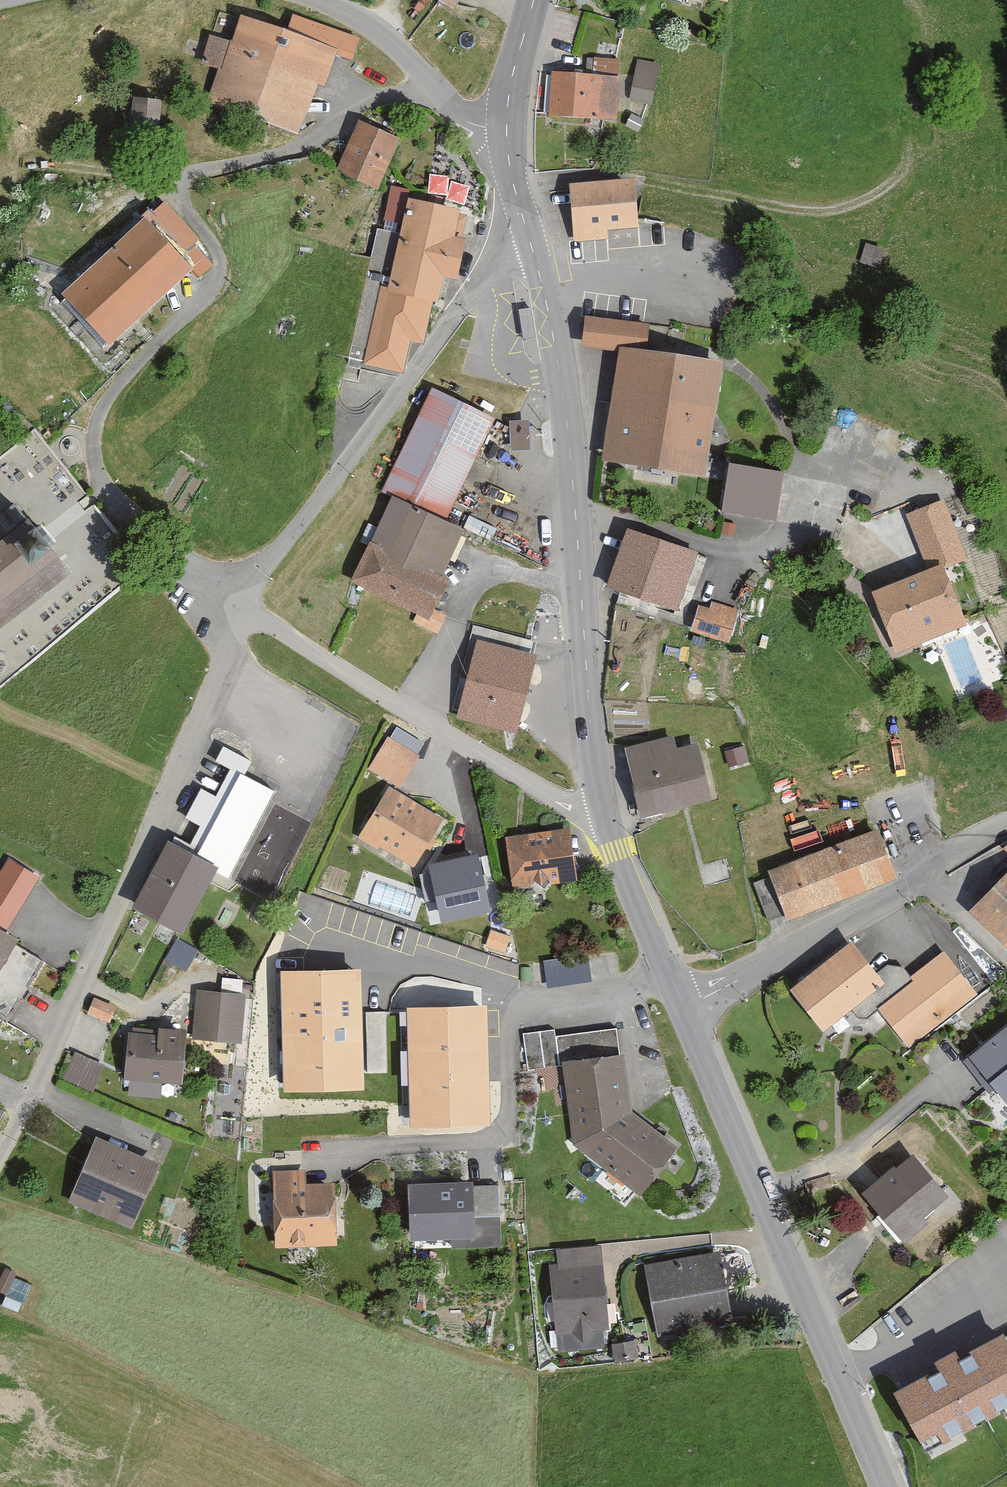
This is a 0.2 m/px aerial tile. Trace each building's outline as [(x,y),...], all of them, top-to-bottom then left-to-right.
[(455,9),(460,0),(440,0),(455,9)] [(242,11),(209,99),(299,132),(318,82),(325,85),(337,54),(339,47),(286,29),(242,11)] [(339,47),(337,54),(353,59),(361,34),(292,11),(286,29),(339,47)] [(595,69),(621,69),(621,55),(595,54),(595,69)] [(655,99),(661,59),(637,55),(631,96),(655,99)] [(620,73),(551,68),(547,113),(616,118),(620,73)] [(160,119),(163,96),(136,93),(134,116),(160,119)] [(335,169),(378,187),(400,135),(357,117),(335,169)] [(487,177),(474,174),(477,156),(435,148),(426,192),(483,203),(487,177)] [(634,183),(573,188),(577,237),(606,235),(605,227),(637,224),(634,183)] [(463,201),(405,188),(386,282),(379,280),(362,363),(403,371),(410,339),(421,341),(431,295),(437,296),(442,271),(458,275),(467,233),(457,231),(463,201)] [(62,277),(105,329),(185,262),(142,210),(62,277)] [(532,307),(519,309),(523,339),(536,337),(532,307)] [(652,320),(585,314),(582,346),(618,350),(619,343),(649,347),(652,320)] [(724,358),(649,347),(619,343),(618,350),(602,459),(707,474),(724,358)] [(390,489),(449,517),(497,415),(432,384),(383,486),(390,489)] [(512,442),(529,442),(529,416),(512,416),(512,442)] [(783,469),(727,460),(719,509),(775,518),(783,469)] [(449,517),(390,489),(348,580),(431,618),(449,580),(442,577),(466,525),(449,517)] [(931,491),(903,502),(924,554),(952,543),(931,491)] [(7,508),(0,514),(0,627),(66,572),(7,508)] [(695,551),(630,530),(612,586),(677,607),(695,551)] [(866,586),(885,639),(959,611),(939,559),(866,586)] [(690,590),(683,618),(719,627),(727,599),(690,590)] [(454,716),(517,731),(535,653),(473,639),(454,716)] [(674,734),(626,745),(641,813),(712,797),(699,740),(677,745),(674,734)] [(418,755),(387,737),(369,767),(400,785),(418,755)] [(240,769),(199,851),(220,862),(215,871),(230,878),(276,787),(240,769)] [(445,817),(389,783),(356,837),(377,849),(380,845),(415,866),(445,817)] [(570,825),(503,835),(511,888),(577,879),(570,825)] [(783,915),(893,877),(877,829),(766,867),(783,915)] [(199,851),(167,836),(133,904),(185,930),(215,871),(220,862),(199,851)] [(8,855),(0,868),(0,926),(6,930),(40,875),(8,855)] [(478,856),(428,868),(441,922),(491,910),(478,856)] [(968,910),(1006,945),(1006,872),(968,910)] [(19,938),(6,930),(0,926),(0,968),(19,938)] [(823,1028),(886,980),(853,938),(790,986),(823,1028)] [(907,1044),(976,991),(944,949),(909,976),(915,983),(881,1009),(907,1044)] [(544,955),(547,981),(591,977),(589,951),(544,955)] [(359,963),(279,966),(284,1091),(365,1087),(359,963)] [(206,989),(201,1036),(241,1040),(246,993),(206,989)] [(116,1005),(94,997),(88,1012),(110,1020),(116,1005)] [(486,1000),(405,1003),(409,1125),(490,1123),(486,1000)] [(959,1059),(989,1095),(996,1089),(1006,1103),(1006,1020),(959,1059)] [(128,1031),(125,1078),(129,1078),(128,1096),(161,1099),(163,1083),(183,1084),(188,1027),(158,1024),(158,1033),(128,1031)] [(528,1069),(560,1065),(560,1058),(619,1050),(616,1027),(557,1034),(556,1028),(523,1033),(528,1069)] [(619,1050),(560,1058),(560,1065),(572,1144),(640,1195),(678,1146),(633,1112),(624,1050),(619,1050)] [(103,1064),(74,1052),(64,1076),(93,1088),(103,1064)] [(159,1161),(94,1134),(66,1201),(131,1227),(159,1161)] [(860,1190),(904,1242),(929,1221),(924,1215),(949,1194),(913,1151),(896,1165),(894,1162),(860,1190)] [(306,1168),(271,1170),(275,1248),(338,1245),(335,1182),(306,1183),(306,1168)] [(475,1178),(408,1182),(411,1239),(453,1236),(453,1248),(500,1245),(497,1183),(475,1185),(475,1178)] [(602,1244),(558,1248),(559,1264),(550,1265),(559,1351),(606,1346),(604,1330),(610,1330),(602,1244)] [(645,1262),(658,1333),(734,1320),(721,1248),(645,1262)] [(898,1391),(928,1446),(1006,1404),(1006,1342),(1002,1332),(963,1353),(959,1345),(934,1359),(939,1369),(898,1391)]
